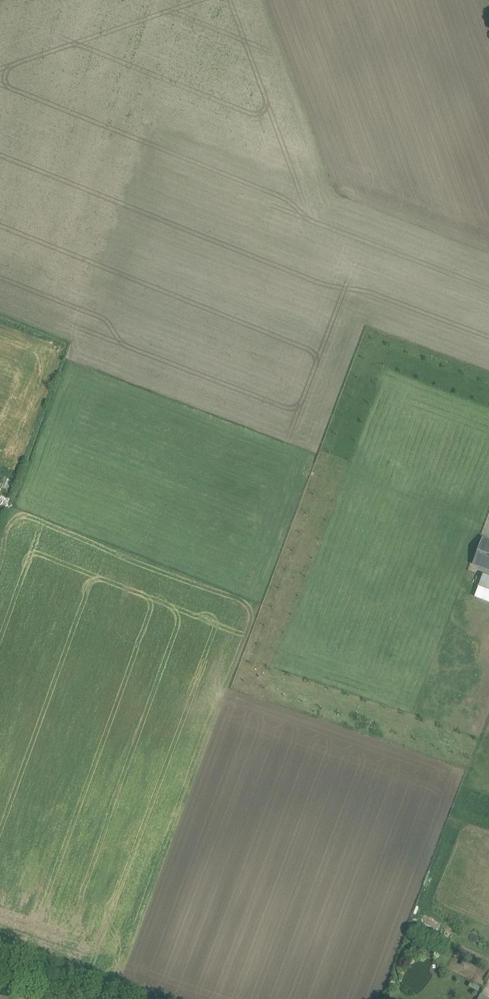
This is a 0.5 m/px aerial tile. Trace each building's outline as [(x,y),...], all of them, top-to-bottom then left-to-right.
[(484,538),(473,565),(488,571),(488,540),(484,538)] [(477,585),(488,590),(488,576),(482,573),(477,585)]
